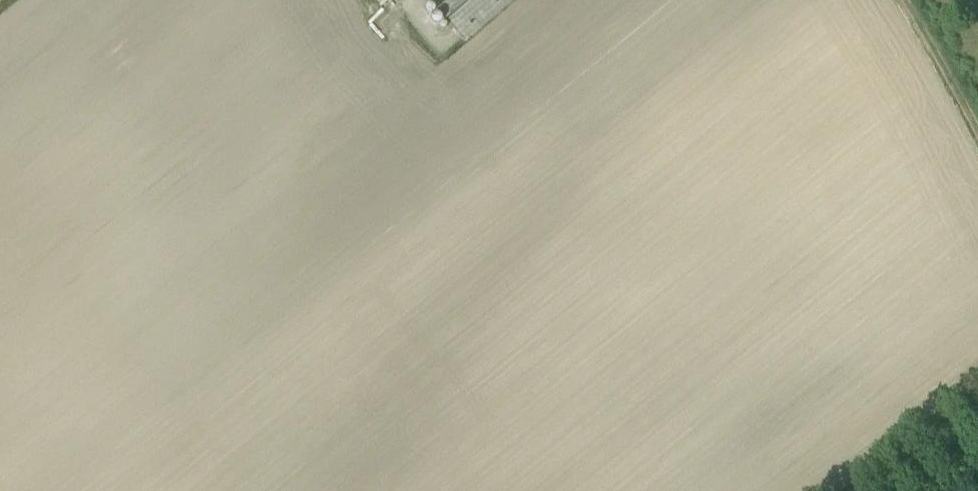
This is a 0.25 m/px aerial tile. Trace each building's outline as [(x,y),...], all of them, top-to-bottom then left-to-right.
[(428,0),(462,39),(508,0),(428,0)]
